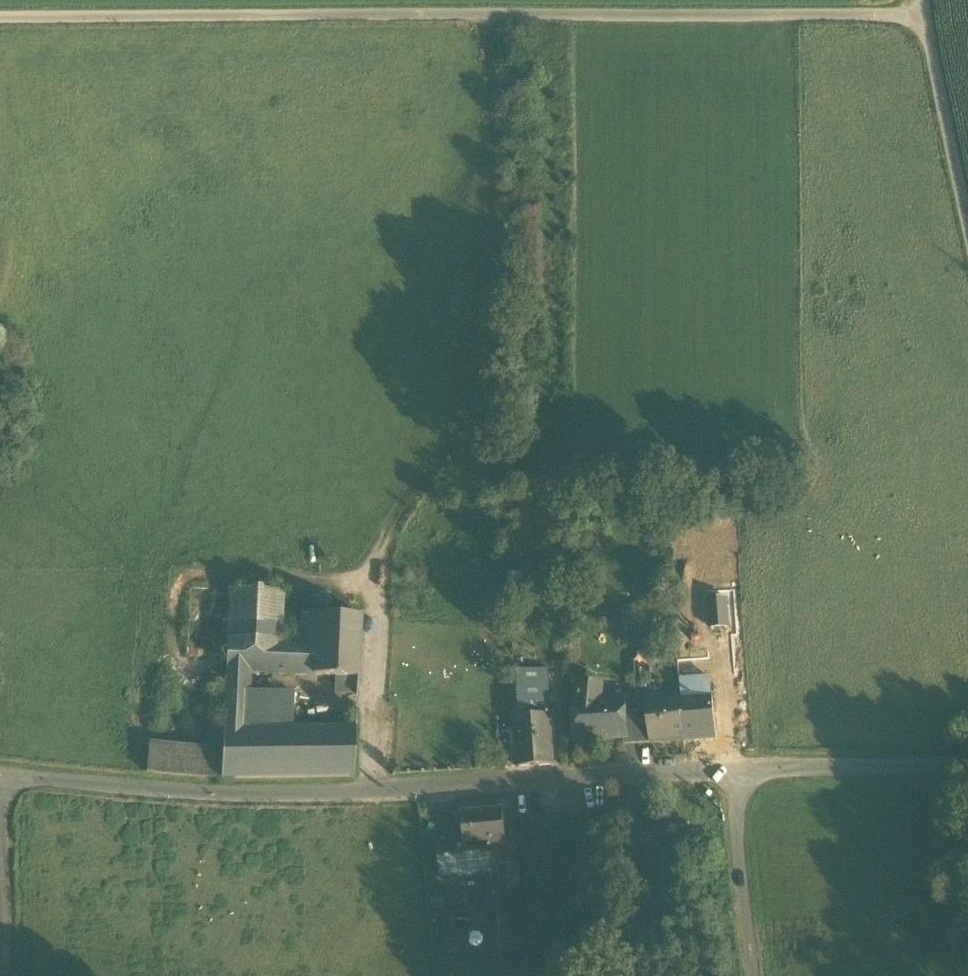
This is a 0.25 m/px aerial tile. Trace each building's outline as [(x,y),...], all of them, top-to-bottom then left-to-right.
[(229,590),(227,640),(280,643),(283,593),(229,590)] [(334,678),(358,679),(360,618),(302,613),(300,644),(314,645),(314,676),(334,678)] [(227,640),(225,672),(250,674),(314,676),(314,645),(300,644),(280,643),(227,640)] [(512,686),(513,718),(516,718),(516,716),(553,714),(550,669),(521,671),(522,685),(512,686)] [(225,672),(223,731),(247,731),(249,694),(250,674),(225,672)] [(334,695),(357,696),(358,679),(334,678),(334,695)] [(711,679),(681,681),(682,696),(712,693),(711,679)] [(600,739),(603,741),(609,740),(612,738),(612,739),(624,738),(626,738),(624,714),(623,702),(598,704),(600,687),(584,686),(584,685),(581,684),(580,694),(579,694),(579,698),(580,698),(579,705),(575,705),(575,709),(577,741),(599,740),(600,739)] [(716,738),(713,693),(712,693),(682,696),(685,728),(684,728),(684,741),(716,738)] [(291,694),(249,694),(247,731),(289,731),(291,694)] [(651,743),(684,741),(684,728),(685,728),(682,696),(646,699),(649,721),(651,743)] [(624,746),(640,744),(638,722),(638,713),(624,714),(626,738),(624,738),(624,746)] [(516,718),(519,768),(555,766),(553,714),(516,716),(516,718)] [(649,721),(638,722),(640,744),(651,743),(649,721)] [(289,731),(247,731),(223,731),(222,749),(221,780),(353,778),(356,730),(289,731)] [(146,773),(221,780),(222,749),(149,743),(146,773)] [(461,814),(464,840),(464,848),(487,846),(507,844),(503,810),(461,814)] [(490,873),(487,846),(464,848),(464,840),(456,841),(456,832),(438,834),(442,878),(490,873)] [(506,861),(507,884),(521,883),(520,860),(506,861)]
